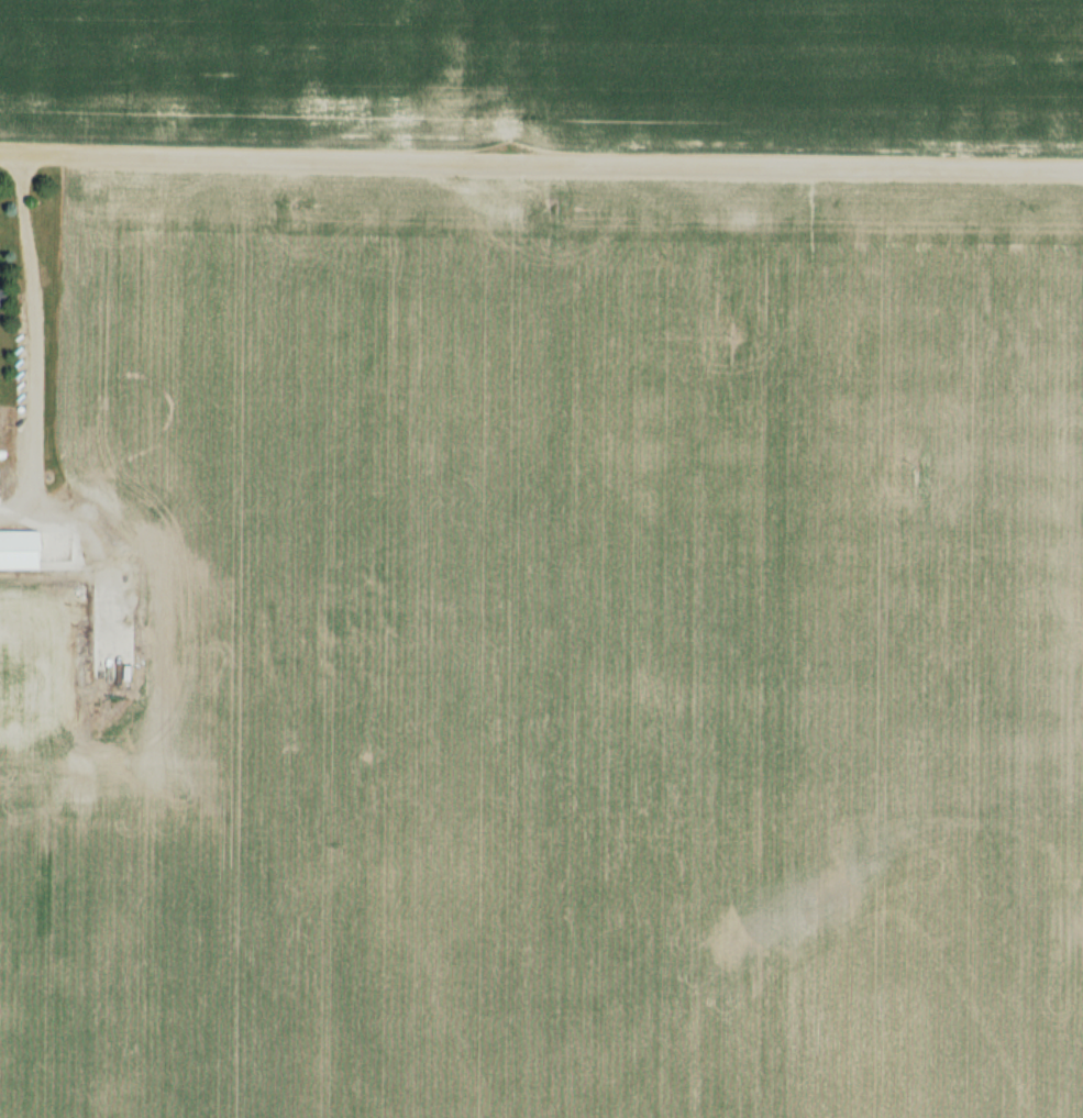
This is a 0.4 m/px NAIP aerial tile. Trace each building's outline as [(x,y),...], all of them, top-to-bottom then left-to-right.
[(45,569),(45,530),(0,531),(0,569),(45,569)]
